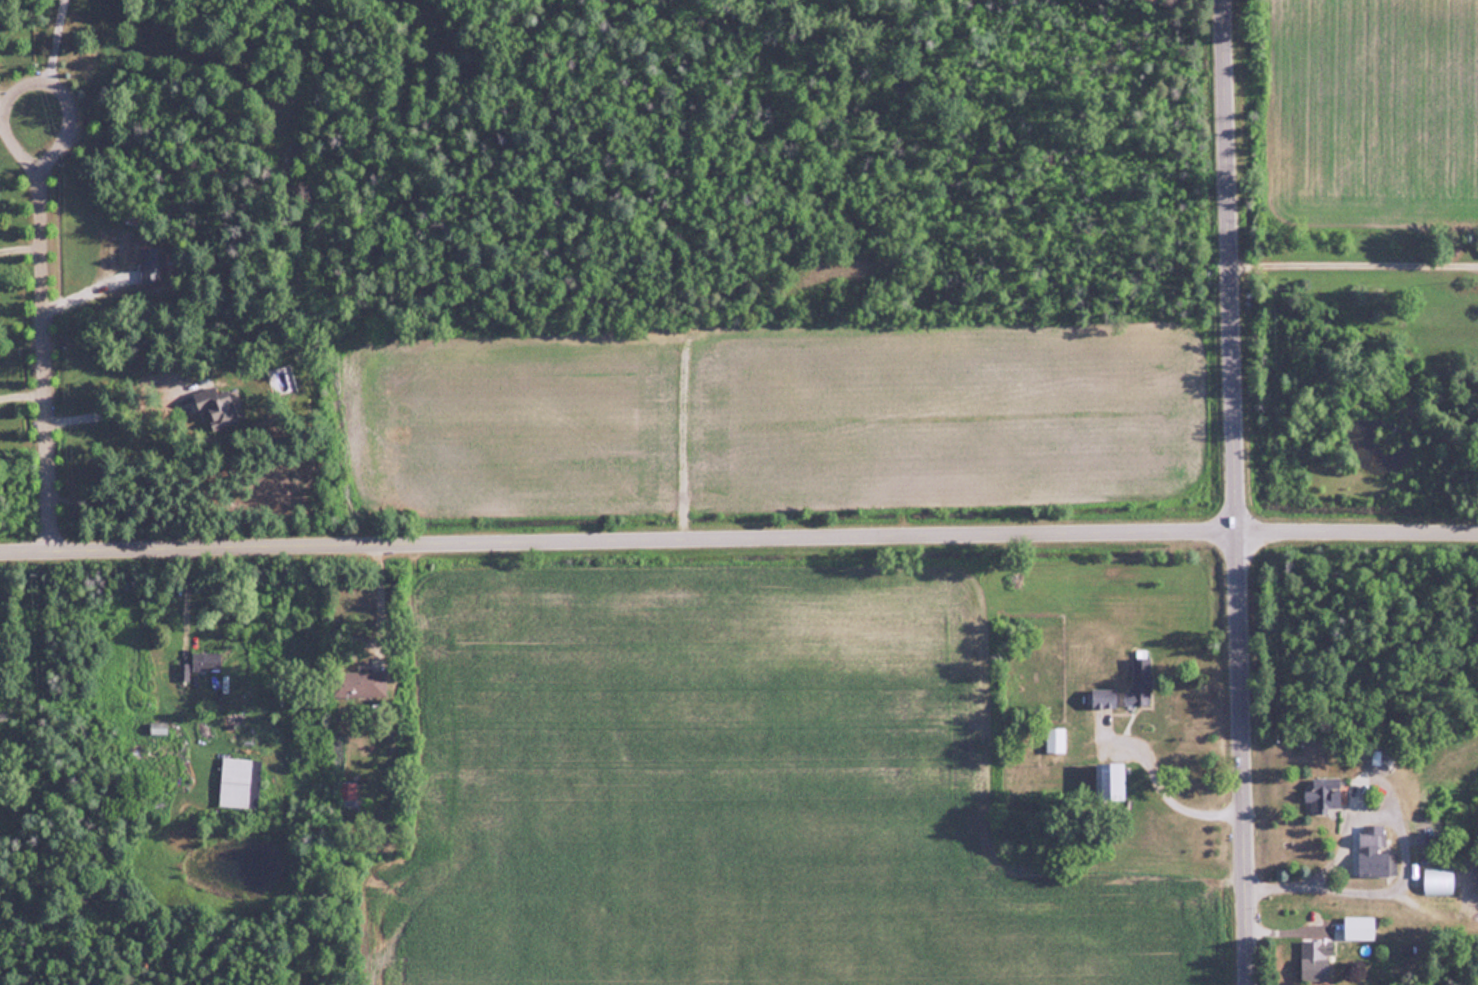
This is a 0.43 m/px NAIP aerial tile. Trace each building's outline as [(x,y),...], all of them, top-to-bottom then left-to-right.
[(159,268),(167,268),(167,247),(142,247),(142,285),(159,285),(159,268)] [(242,422),(233,395),(221,399),(216,385),(196,391),(210,433),(242,422)] [(192,672),(222,672),(222,653),(192,653),(192,672)] [(1131,657),(1131,706),(1152,706),(1152,657),(1131,657)] [(386,673),(330,673),(330,697),(386,697),(386,673)] [(1117,707),(1117,690),(1092,690),(1092,707),(1117,707)] [(261,760),(222,758),(220,807),(258,809),(261,760)] [(1098,765),(1099,800),(1123,800),(1123,764),(1098,765)] [(1342,778),(1312,780),(1313,789),(1307,789),(1309,812),(1344,810),(1342,778)] [(339,801),(356,801),(356,783),(339,783),(339,801)] [(1385,826),(1360,826),(1360,876),(1397,876),(1397,852),(1385,852),(1385,826)] [(1375,941),(1375,917),(1345,917),(1345,941),(1375,941)] [(1301,940),(1301,981),(1332,981),(1332,940),(1301,940)]
